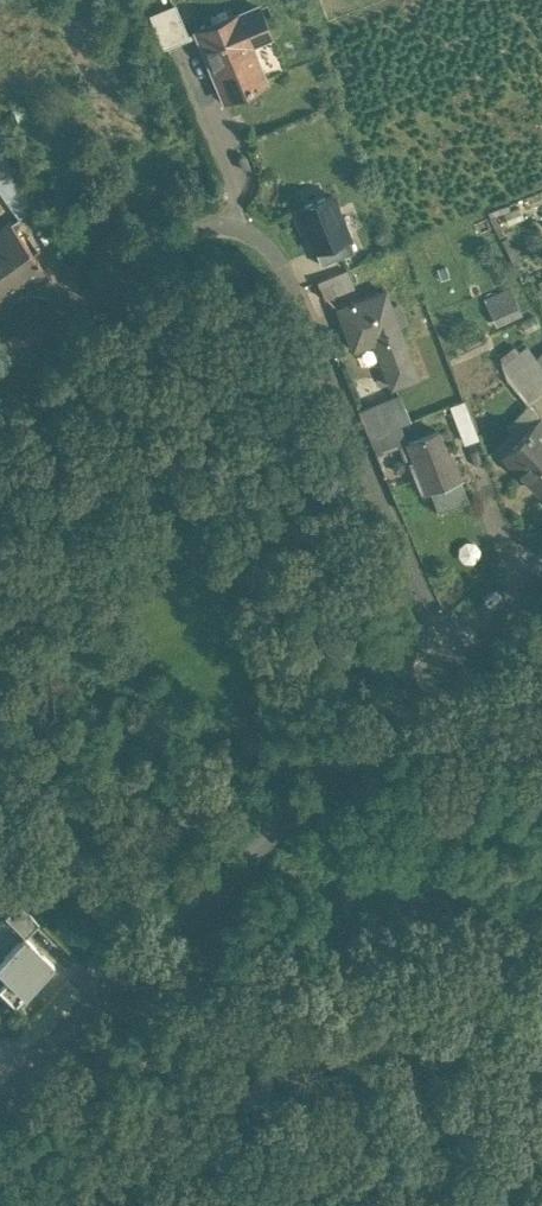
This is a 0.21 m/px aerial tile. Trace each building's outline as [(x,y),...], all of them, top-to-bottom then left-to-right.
[(258,4),(196,30),(223,95),(247,85),(247,87),(253,84),(252,83),(264,78),(248,38),(268,30),(258,4)] [(174,5),(152,14),(164,45),(187,36),(174,5)] [(20,177),(3,189),(22,214),(35,205),(20,177)] [(349,235),(332,193),(297,207),(314,249),(349,235)] [(11,221),(0,229),(0,246),(2,249),(0,251),(0,304),(47,271),(38,259),(36,256),(11,221)] [(346,268),(317,280),(325,297),(354,286),(346,268)] [(511,282),(485,296),(500,323),(525,309),(511,282)] [(385,289),(354,301),(353,299),(351,300),(352,302),(338,307),(353,348),(374,340),(391,385),(418,375),(398,324),(404,321),(397,301),(391,304),(385,289)] [(507,377),(527,401),(541,388),(541,366),(533,355),(507,377)] [(409,419),(398,393),(392,395),(394,402),(389,404),(398,424),(409,419)] [(461,439),(479,435),(469,396),(451,401),(461,439)] [(500,452),(538,490),(541,486),(541,417),(539,414),(500,452)] [(438,428),(407,440),(419,472),(428,469),(434,486),(430,487),(438,508),(467,497),(459,476),(461,475),(454,457),(450,459),(438,428)] [(24,934),(26,936),(39,922),(18,902),(5,915),(24,934)] [(24,934),(0,959),(0,968),(9,976),(26,992),(54,963),(26,936),(24,934)] [(26,992),(9,976),(0,986),(0,989),(15,1003),(26,992)]
